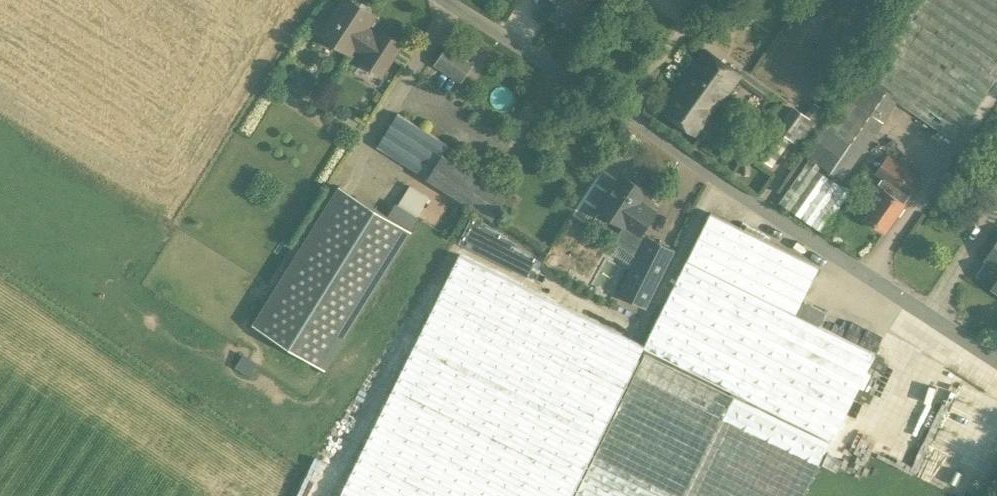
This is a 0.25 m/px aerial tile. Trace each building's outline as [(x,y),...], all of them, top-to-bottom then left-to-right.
[(381,30),(378,35),(368,28),(376,15),(353,0),(343,0),(321,34),(351,54),(355,47),(365,53),(361,60),(383,74),(403,44),(381,30)] [(583,0),(554,0),(560,4),(552,17),(571,29),(582,12),(577,9),(583,0)] [(864,77),(861,75),(805,154),(843,180),(897,101),(953,140),(996,77),(996,0),(916,0),(864,77)] [(473,64),(446,47),(434,65),(461,83),(473,64)] [(696,134),(740,74),(706,48),(662,109),(696,134)] [(764,105),(773,93),(744,73),(735,85),(764,105)] [(794,106),(758,155),(772,166),(792,139),(804,148),(829,113),(814,102),(805,115),(794,106)] [(377,146),(493,220),(501,206),(508,210),(515,200),(443,154),(449,145),(398,113),(377,146)] [(885,230),(895,217),(922,176),(888,154),(875,173),(883,178),(879,184),(877,183),(867,198),(874,203),(865,217),(885,230)] [(822,231),(849,191),(807,161),(780,201),(822,231)] [(987,171),(996,177),(996,163),(993,161),(987,171)] [(609,193),(598,209),(624,226),(614,241),(638,258),(620,294),(645,306),(674,249),(649,237),(648,237),(642,233),(656,212),(639,201),(647,189),(641,185),(640,182),(633,177),(630,178),(624,174),(611,194),(609,193)] [(996,185),(996,184),(984,175),(977,186),(991,195),(996,185)] [(411,231),(339,186),(252,324),(324,369),(411,231)] [(829,442),(740,399),(742,396),(830,441),(873,355),(795,315),(819,267),(711,212),(643,345),(644,346),(731,391),(729,394),(645,353),(603,438),(574,495),(803,495),(829,442)] [(473,215),(460,241),(528,275),(536,258),(514,247),(516,243),(473,215)] [(985,260),(996,267),(996,242),(985,260)] [(341,495),(571,495),(644,346),(643,346),(643,345),(459,255),(341,495)]
